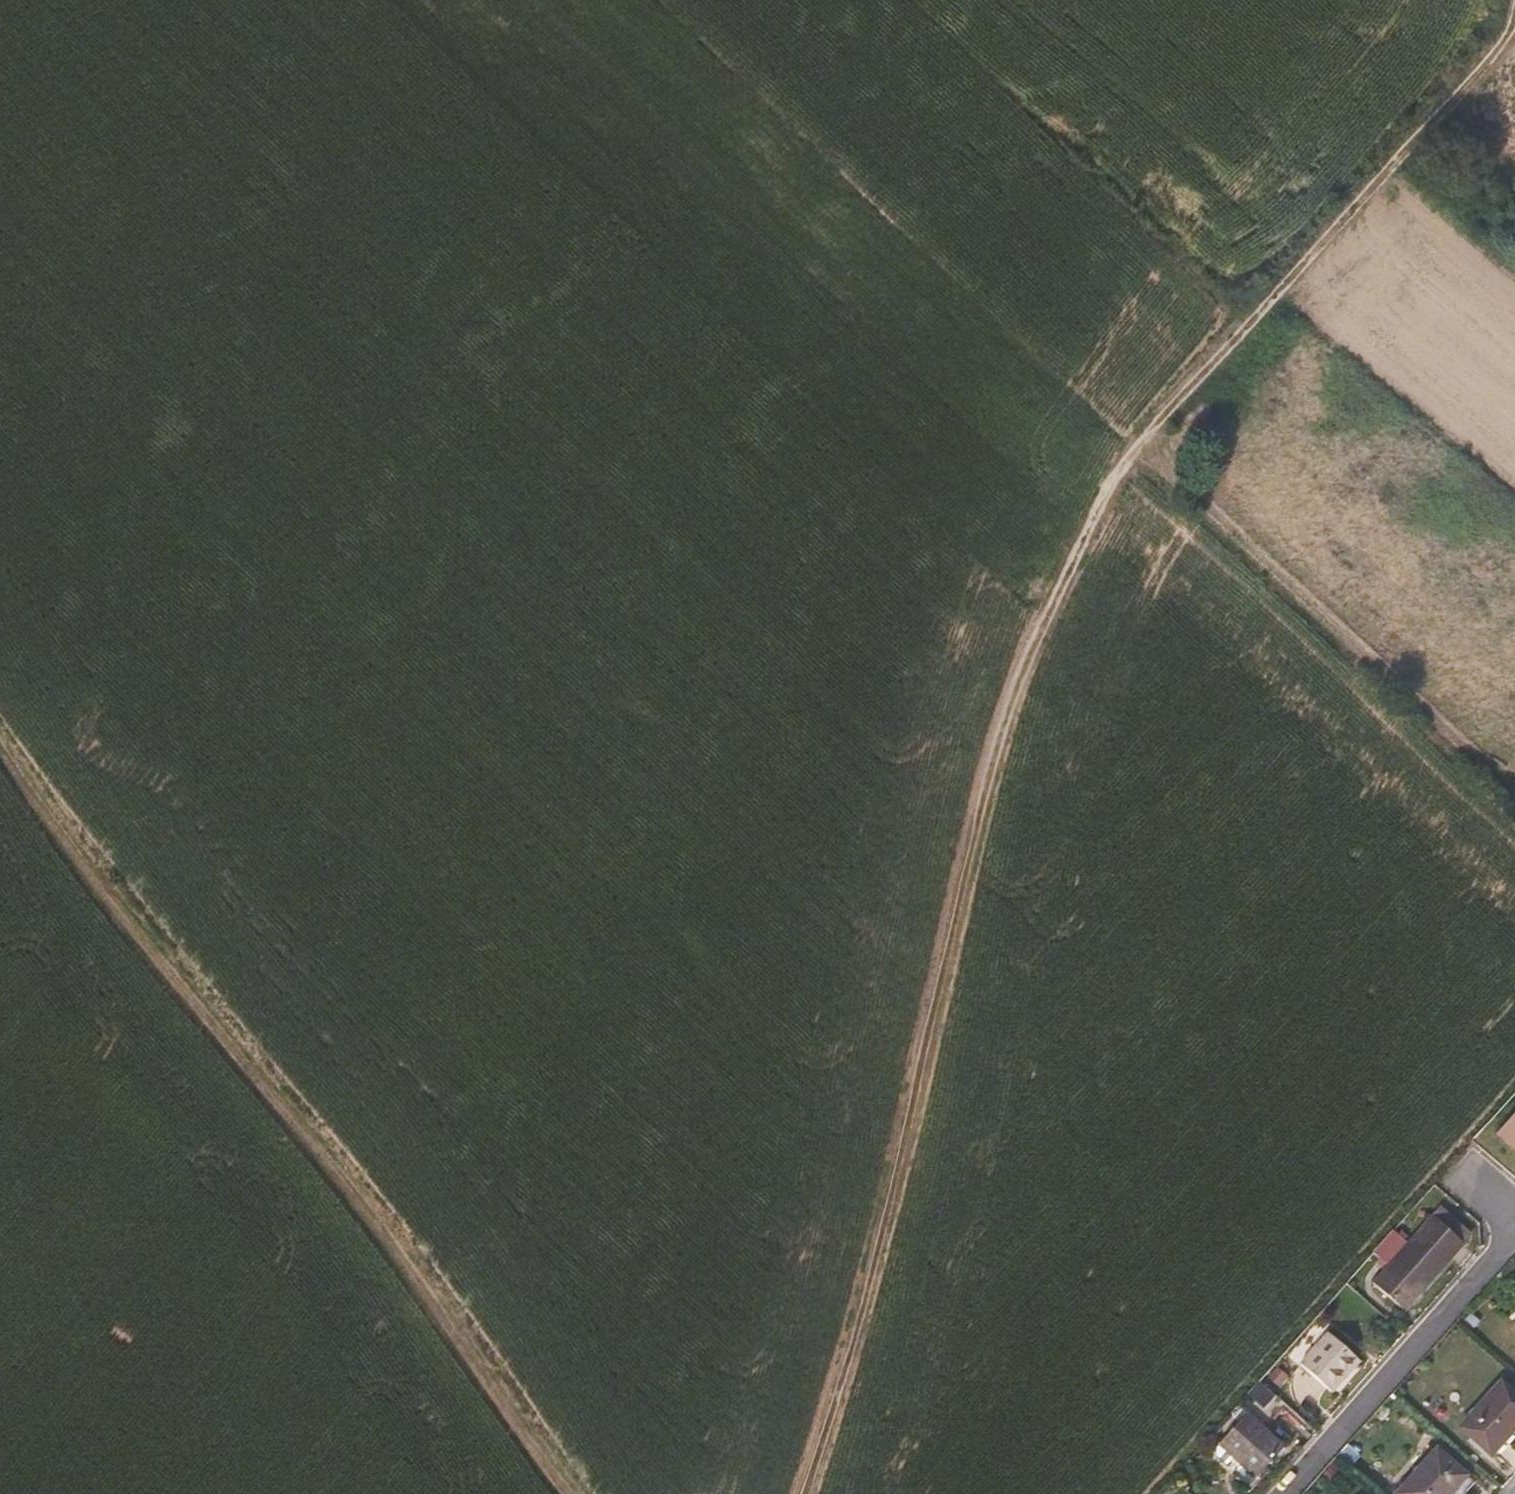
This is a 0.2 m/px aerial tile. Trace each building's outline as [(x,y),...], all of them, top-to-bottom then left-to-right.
[(1498,1133),(1514,1148),(1514,1114),(1498,1133)] [(1435,1214),(1458,1240),(1465,1234),(1442,1207),(1435,1214)] [(1462,1244),(1432,1217),(1374,1282),(1404,1309),(1462,1244)] [(1359,1362),(1330,1336),(1303,1366),(1331,1392),(1359,1362)] [(1501,1380),(1459,1426),(1491,1455),(1514,1429),(1514,1392),(1501,1380)] [(1264,1429),(1286,1403),(1269,1388),(1246,1413),(1264,1429)] [(1246,1413),(1217,1446),(1255,1479),(1284,1447),(1264,1429),(1246,1413)] [(1396,1493),(1448,1493),(1465,1474),(1436,1449),(1396,1493)]
